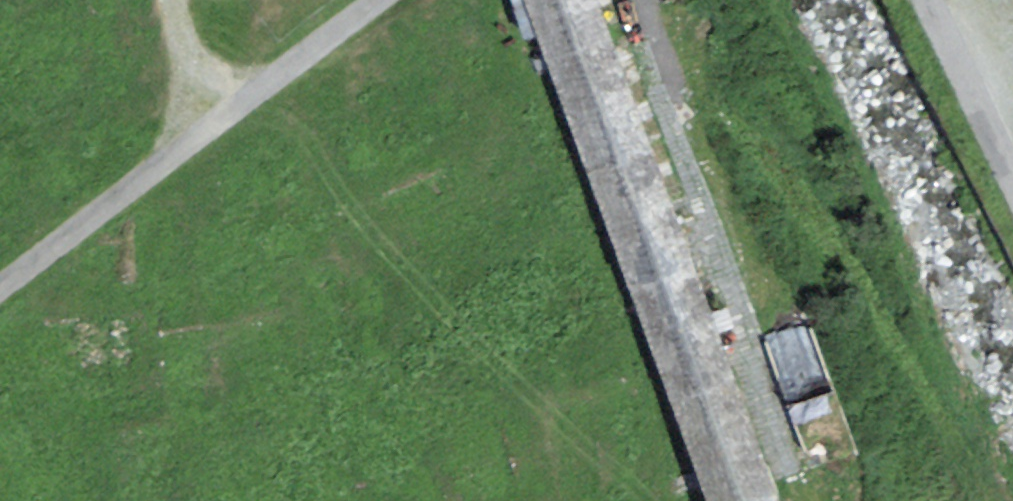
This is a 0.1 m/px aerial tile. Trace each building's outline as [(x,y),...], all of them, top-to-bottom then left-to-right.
[(706,500),(775,500),(596,0),(527,0),(706,500)]
